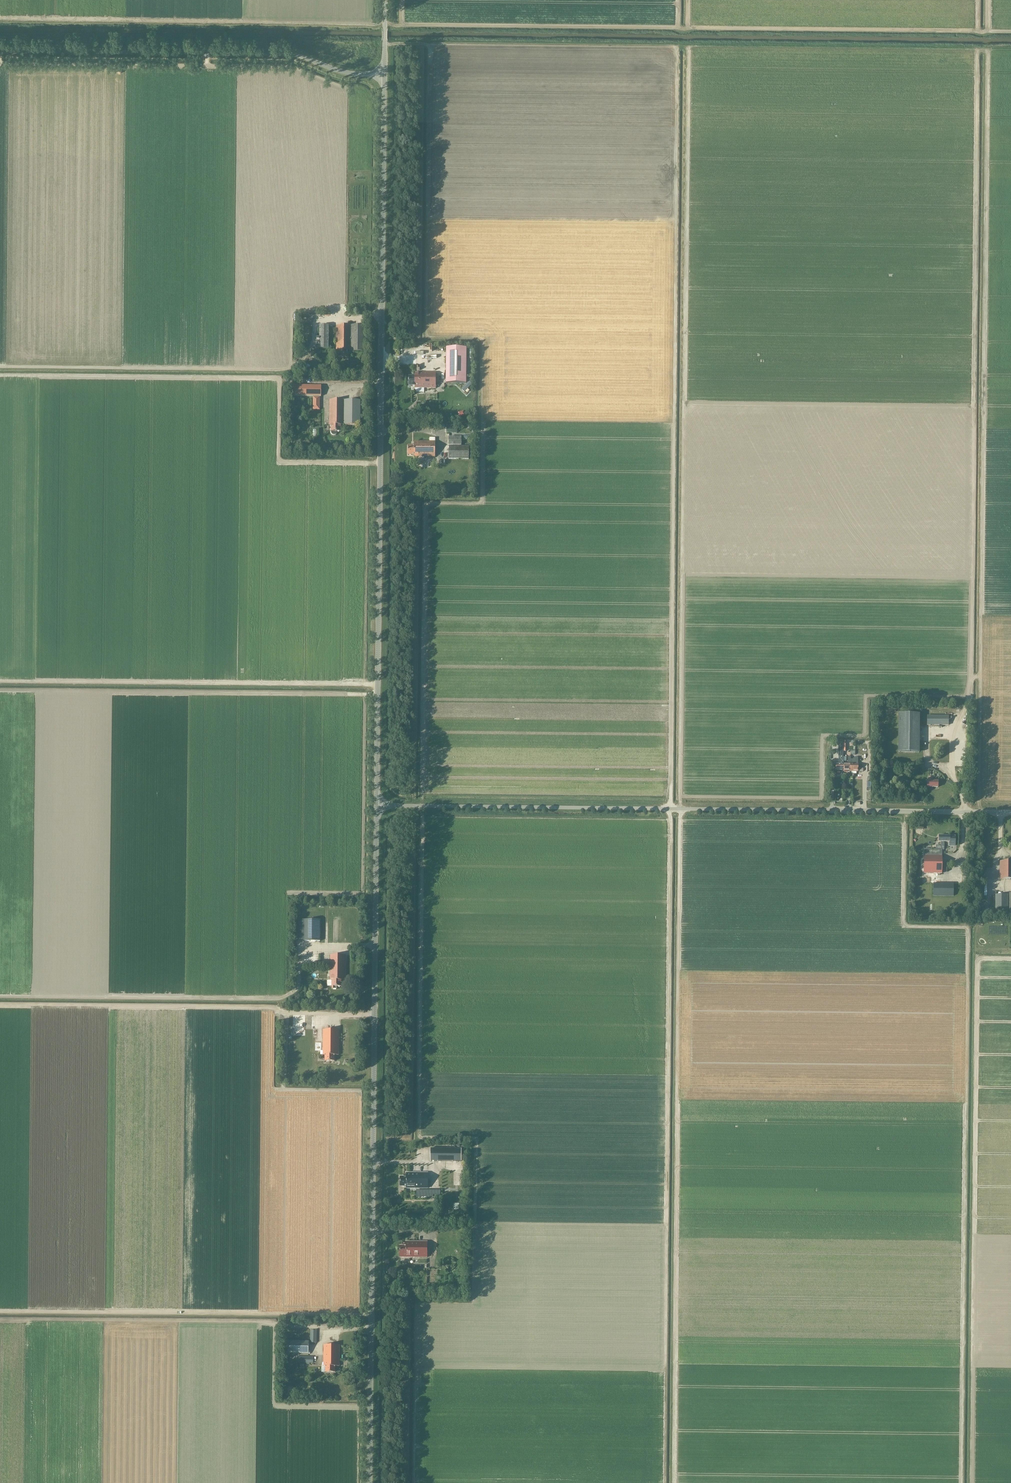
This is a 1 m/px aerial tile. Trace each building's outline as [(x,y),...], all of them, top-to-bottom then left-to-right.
[(331,333),(331,328),(329,328),(329,326),(319,325),(319,349),(329,349),(329,333),(331,333)] [(310,341),(311,326),(300,326),(300,341),(310,341)] [(364,326),(352,326),(337,326),(336,351),(338,351),(338,357),(347,357),(347,351),(364,351),(364,326)] [(445,348),(445,383),(465,383),(465,348),(445,348)] [(435,374),(435,373),(415,372),(415,376),(409,376),(408,386),(415,386),(414,388),(435,388),(435,378),(436,378),(436,374),(435,374)] [(291,396),(321,396),(321,386),(291,385),(291,396)] [(360,400),(345,400),(330,400),(329,425),(331,425),(331,431),(331,432),(331,433),(332,433),(332,434),(333,434),(333,435),(334,435),(335,435),(335,434),(336,434),(336,433),(336,432),(337,432),(337,431),(341,431),(341,425),(360,425),(360,400)] [(461,445),(461,437),(449,437),(449,445),(461,445)] [(435,442),(429,442),(414,441),(414,445),(408,445),(408,455),(414,455),(414,456),(435,457),(435,442)] [(449,446),(449,458),(469,459),(469,446),(449,446)] [(949,707),(940,707),(927,707),(927,725),(948,725),(949,707)] [(898,714),(898,752),(919,753),(920,714),(898,714)] [(927,781),(927,787),(938,787),(938,781),(932,781),(932,777),(929,777),(929,781),(927,781)] [(944,849),(944,841),(955,842),(954,843),(955,843),(955,838),(955,836),(947,836),(939,835),(939,841),(940,841),(940,845),(936,845),(936,849),(924,849),(923,873),(941,873),(942,849),(944,849)] [(1000,861),(1000,879),(1010,879),(1010,861),(1000,861)] [(933,895),(940,895),(953,896),(953,884),(933,883),(933,895)] [(1008,916),(1008,895),(996,895),(995,916),(1008,916)] [(297,919),(297,941),(320,941),(320,919),(297,919)] [(341,980),(345,980),(345,955),(330,955),(330,980),(332,980),(332,988),(337,988),(337,986),(341,986),(341,980)] [(338,1055),(338,1030),(324,1030),(323,1055),(325,1055),(325,1061),(334,1061),(334,1055),(338,1055)] [(462,1161),(462,1149),(430,1148),(430,1161),(462,1161)] [(427,1188),(427,1173),(406,1173),(406,1177),(400,1177),(400,1186),(407,1186),(407,1188),(427,1188)] [(427,1257),(427,1242),(406,1242),(406,1246),(400,1246),(400,1257),(427,1257)] [(308,1354),(309,1341),(287,1340),(287,1353),(308,1354)] [(339,1366),(339,1345),(324,1345),(324,1366),(325,1366),(325,1372),(335,1372),(335,1366),(339,1366)] [(313,1363),(313,1356),(309,1356),(309,1355),(306,1355),(306,1356),(297,1356),(297,1363),(313,1363)]
